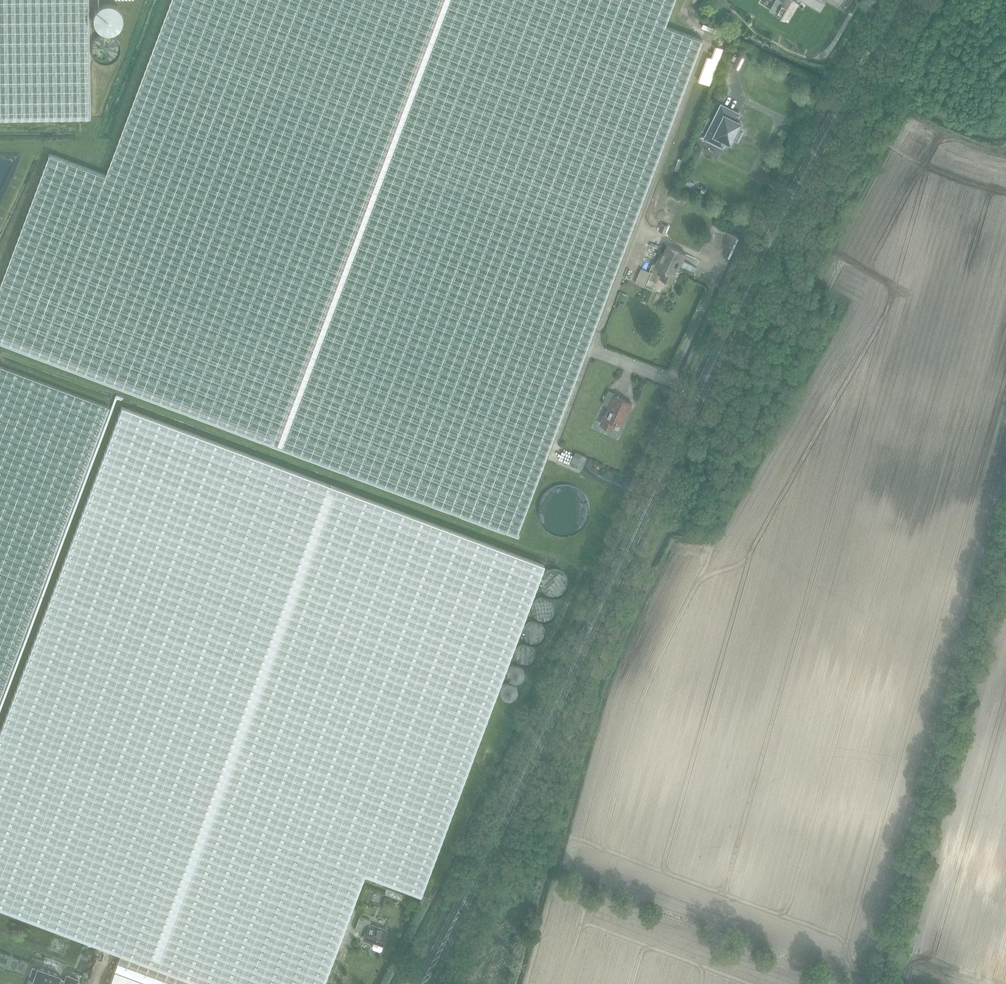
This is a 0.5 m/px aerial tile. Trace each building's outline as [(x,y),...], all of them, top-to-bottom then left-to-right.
[(518,534),(704,39),(666,26),(676,0),(171,0),(106,174),(49,153),(0,285),(0,341),(518,534)] [(89,117),(88,0),(0,0),(0,118),(89,117)] [(776,13),(777,14),(785,19),(796,2),(792,0),(784,0),(776,13)] [(110,2),(108,2),(105,2),(103,3),(100,4),(98,5),(96,7),(95,9),(94,12),(93,14),(93,17),(93,19),(94,22),(95,24),(96,26),(98,28),(100,29),(103,31),(105,31),(108,31),(110,31),(113,31),(115,29),(117,28),(119,26),(121,24),(122,22),(122,19),(123,17),(122,14),(122,12),(121,9),(119,7),(117,5),(115,4),(113,3),(110,2)] [(707,75),(717,80),(732,44),(725,41),(720,52),(717,50),(707,75)] [(723,105),(722,105),(721,106),(713,122),(713,123),(714,123),(715,123),(708,138),(707,139),(708,139),(723,146),(724,147),(724,146),(727,140),(730,142),(731,143),(732,141),(731,141),(733,137),(737,139),(738,140),(739,139),(742,131),(743,131),(743,130),(742,129),(738,128),(740,123),(740,124),(741,122),(740,122),(736,120),(739,115),(740,114),(739,113),(739,114),(723,105)] [(697,186),(702,178),(696,174),(691,182),(697,186)] [(686,253),(668,245),(657,267),(663,270),(660,278),(671,283),(675,275),(673,274),(680,260),(682,261),(686,253)] [(640,271),(637,278),(647,282),(650,275),(640,271)] [(109,407),(0,366),(0,698),(109,407)] [(601,424),(604,425),(613,429),(616,422),(622,424),(632,403),(615,395),(616,393),(609,390),(605,399),(602,404),(609,406),(601,424)] [(544,564),(121,406),(0,730),(0,908),(120,953),(109,983),(323,983),(364,874),(421,895),(544,564)] [(583,447),(579,459),(591,462),(594,450),(583,447)] [(587,516),(588,511),(588,508),(586,503),(585,500),(582,496),(578,492),(574,490),(570,489),(566,488),(561,488),(557,489),(552,491),(549,494),(546,497),(543,502),(542,506),(541,511),(541,514),(542,519),(544,524),(547,527),(550,530),(554,533),(557,534),(563,535),(568,535),(572,534),(577,531),(580,529),(583,525),(586,521),(587,516)] [(556,569),(554,569),(552,569),(549,570),(547,571),(545,572),(543,574),(542,576),(541,578),(540,580),(540,583),(540,585),(541,587),(542,590),(543,592),(545,593),(547,595),(549,596),(552,597),(554,597),(556,596),(559,596),(561,595),(563,593),(565,592),(566,590),(567,588),(568,585),(568,583),(568,580),(567,578),(566,576),(565,574),(563,572),(561,571),(559,570),(556,569)] [(546,597),(544,597),(542,597),(540,598),(538,599),(536,600),(535,601),(533,603),(533,605),(532,607),(532,609),(532,611),(533,613),(533,615),(535,617),(536,618),(538,620),(540,621),(542,621),(544,621),(546,621),(548,621),(550,620),(552,618),(553,617),(555,615),(555,613),(556,611),(556,609),(556,607),(555,605),(555,603),(553,601),(552,600),(550,599),(548,598),(546,597)] [(536,621),(534,621),(532,621),(530,622),(528,623),(526,624),(525,625),(524,627),(523,629),(523,631),(522,633),(523,635),(523,637),(524,638),(525,640),(526,641),(528,643),(530,643),(532,644),(534,644),(536,644),(538,643),(540,643),(541,641),(543,640),(544,638),(545,637),(545,635),(545,633),(545,631),(545,629),(544,627),(543,625),(541,624),(540,623),(538,622),(536,621)] [(527,644),(525,644),(523,644),(522,645),(520,645),(518,647),(517,648),(516,649),(515,651),(515,653),(515,655),(515,656),(515,658),(516,660),(517,661),(518,663),(520,664),(522,664),(523,665),(525,665),(527,665),(529,664),(530,664),(532,663),(533,661),(534,660),(535,658),(536,656),(536,655),(536,653),(535,651),(534,649),(533,648),(532,647),(530,645),(529,645),(527,644)] [(517,665),(516,665),(514,665),(513,666),(511,666),(510,667),(509,668),(508,670),(508,671),(507,672),(507,674),(507,675),(508,677),(508,678),(509,680),(510,681),(511,681),(513,682),(514,682),(516,683),(517,682),(519,682),(520,681),(521,681),(522,680),(523,678),(524,677),(524,675),(524,674),(524,672),(524,671),(523,670),(522,668),(521,667),(520,666),(519,666),(517,665)] [(510,683),(509,683),(507,683),(506,684),(505,684),(503,685),(502,686),(501,688),(501,689),(500,691),(500,692),(500,694),(501,695),(501,696),(502,698),(503,699),(505,700),(506,700),(507,701),(509,701),(510,701),(512,700),(513,700),(515,699),(516,698),(517,697),(517,695),(518,694),(518,692),(518,691),(517,689),(517,688),(516,686),(515,685),(513,684),(512,684),(510,683)] [(355,927),(366,931),(363,937),(374,941),(372,946),(373,948),(380,951),(382,950),(383,945),(382,944),(387,930),(369,923),(370,920),(359,916),(355,927)] [(32,981),(32,982),(33,983),(37,983),(76,983),(78,978),(67,974),(65,980),(59,978),(60,976),(60,975),(59,974),(59,975),(39,967),(38,967),(37,968),(38,968),(37,969),(33,967),(30,974),(35,976),(33,982),(32,981)] [(76,969),(74,977),(84,980),(87,973),(76,969)]
